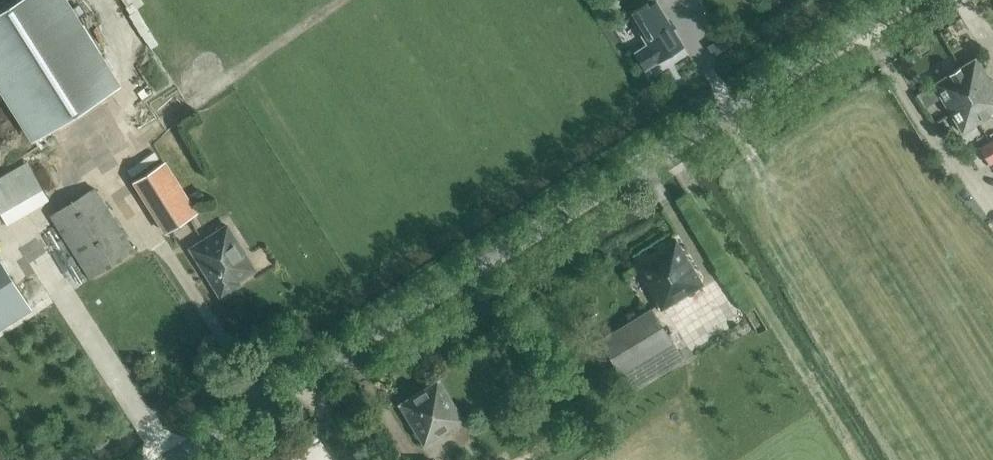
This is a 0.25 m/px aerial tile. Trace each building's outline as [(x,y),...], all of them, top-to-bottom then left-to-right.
[(0,11),(0,81),(36,137),(117,86),(62,0),(17,0),(0,11)] [(629,16),(634,24),(647,44),(636,52),(646,69),(683,45),(656,2),(648,7),(646,4),(629,16)] [(979,124),(992,115),(992,113),(992,112),(992,84),(976,57),(960,68),(969,83),(972,81),(977,90),(963,98),(979,124)] [(969,83),(960,68),(933,84),(941,97),(963,133),(979,124),(963,98),(977,90),(972,81),(969,83)] [(933,84),(916,95),(924,108),(941,97),(933,84)] [(979,146),(990,165),(992,163),(992,137),(979,146)] [(7,222),(49,197),(27,161),(0,178),(0,209),(7,222)] [(165,162),(135,181),(166,231),(196,213),(165,162)] [(95,186),(51,214),(90,277),(135,249),(95,186)] [(199,189),(190,194),(195,202),(204,196),(199,189)] [(227,225),(190,248),(199,262),(206,263),(213,274),(211,281),(218,292),(225,293),(236,287),(237,280),(255,269),(227,225)] [(634,264),(662,310),(703,284),(676,239),(634,264)] [(32,308),(0,258),(0,329),(32,308)] [(652,307),(599,339),(629,388),(682,357),(652,307)] [(399,404),(424,446),(465,421),(439,378),(399,404)]
